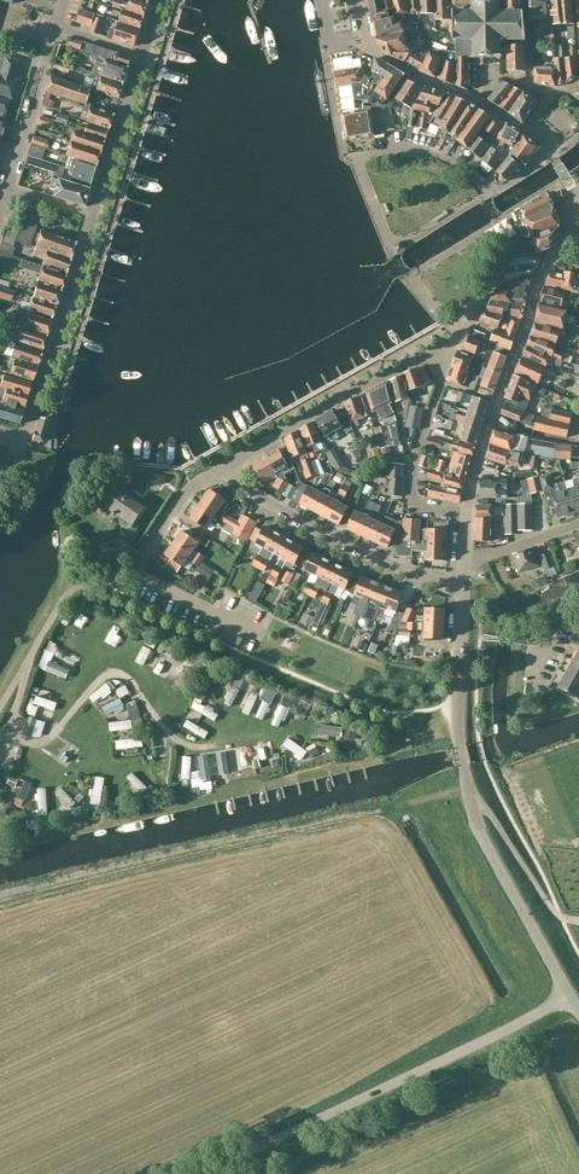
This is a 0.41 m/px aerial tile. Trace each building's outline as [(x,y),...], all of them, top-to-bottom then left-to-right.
[(116,7),(123,10),(124,9),(144,16),(149,2),(142,0),(131,0),(130,3),(122,1),(119,0),(116,0),(114,7),(116,7)] [(393,10),(391,0),(370,0),(374,22),(390,17),(388,11),(393,10)] [(399,15),(401,23),(402,26),(418,23),(421,22),(421,14),(420,14),(420,12),(419,0),(391,0),(393,10),(395,16),(399,15)] [(421,14),(430,14),(430,20),(435,20),(435,14),(434,0),(419,0),(420,12),(420,14),(421,14)] [(435,14),(435,20),(451,20),(451,8),(451,0),(435,0),(435,14)] [(451,8),(462,9),(462,12),(470,12),(473,9),(472,0),(451,0),(451,8)] [(501,11),(500,0),(472,0),(473,9),(470,12),(462,12),(453,11),(453,40),(456,40),(468,40),(473,43),(473,58),(480,58),(480,65),(486,65),(486,58),(501,57),(501,52),(508,52),(508,46),(521,46),(521,41),(525,41),(523,12),(502,11),(501,11)] [(502,11),(523,12),(523,0),(501,0),(502,11)] [(545,0),(527,0),(530,21),(551,19),(549,1),(545,0)] [(550,1),(551,14),(573,12),(572,0),(550,1)] [(122,16),(120,22),(140,29),(144,17),(123,10),(116,7),(114,14),(122,16)] [(76,22),(84,24),(88,12),(80,9),(76,22)] [(95,14),(88,12),(84,24),(90,27),(95,14)] [(574,24),(573,12),(551,14),(552,25),(574,24)] [(99,35),(103,20),(107,21),(108,18),(101,15),(99,19),(96,17),(91,32),(99,35)] [(373,23),(374,30),(376,39),(403,31),(402,26),(401,23),(395,24),(393,17),(373,23)] [(136,44),(140,29),(120,22),(118,27),(117,30),(111,28),(108,38),(133,46),(136,44)] [(417,33),(418,23),(402,26),(403,31),(404,31),(404,32),(377,39),(378,45),(388,55),(393,57),(394,54),(394,53),(407,50),(406,41),(411,40),(410,34),(417,33)] [(66,46),(81,50),(83,41),(68,37),(66,46)] [(546,39),(546,48),(554,48),(554,38),(546,39)] [(445,55),(444,58),(437,79),(454,86),(455,61),(456,40),(453,40),(453,41),(455,41),(455,52),(446,51),(447,47),(435,42),(432,51),(445,55)] [(468,58),(468,40),(456,40),(455,61),(454,86),(467,90),(468,58)] [(98,61),(93,73),(124,83),(133,57),(87,43),(83,53),(96,57),(95,60),(98,61)] [(554,59),(554,64),(554,87),(577,78),(575,58),(575,45),(569,45),(570,58),(565,58),(564,46),(558,46),(559,59),(554,59)] [(58,46),(54,59),(59,60),(63,47),(58,46)] [(523,46),(521,46),(508,46),(508,52),(508,72),(526,72),(525,64),(523,64),(523,46)] [(441,58),(430,53),(417,47),(414,51),(404,62),(419,71),(435,78),(441,58)] [(393,57),(404,62),(414,51),(411,49),(407,50),(394,53),(394,54),(393,57)] [(20,61),(0,55),(0,112),(6,114),(11,98),(12,98),(17,81),(14,80),(20,61)] [(366,76),(362,75),(362,83),(361,87),(361,91),(360,100),(366,101),(373,100),(372,107),(377,107),(379,107),(384,111),(392,100),(389,98),(388,100),(387,100),(404,75),(376,58),(373,70),(375,72),(370,79),(366,76)] [(545,65),(543,65),(543,58),(534,59),(535,68),(535,83),(554,87),(554,64),(545,64),(545,65)] [(71,65),(57,60),(54,69),(69,74),(71,65)] [(354,100),(360,100),(361,91),(361,87),(362,83),(362,75),(362,67),(334,72),(336,87),(352,85),(354,100)] [(123,84),(103,77),(93,73),(91,79),(94,80),(91,89),(92,89),(98,91),(119,98),(123,84)] [(87,104),(92,89),(91,89),(52,76),(47,91),(87,104)] [(393,97),(411,108),(412,109),(424,89),(405,78),(393,97)] [(488,100),(498,107),(507,112),(521,91),(504,82),(488,100)] [(425,129),(426,122),(430,123),(434,114),(435,114),(446,93),(438,91),(425,87),(424,89),(412,109),(411,108),(408,122),(409,122),(405,137),(411,139),(414,127),(425,129)] [(523,92),(521,91),(507,112),(523,123),(537,102),(523,92)] [(430,123),(439,128),(457,98),(446,93),(435,114),(434,114),(430,123)] [(444,141),(445,139),(467,103),(457,98),(439,128),(441,129),(437,137),(444,141)] [(453,145),(457,140),(479,110),(467,103),(445,139),(453,145)] [(87,121),(110,128),(115,114),(87,105),(85,111),(90,112),(87,121)] [(341,114),(344,127),(373,122),(371,109),(341,114)] [(457,140),(467,149),(491,116),(479,110),(457,140)] [(563,136),(571,127),(554,111),(545,120),(563,136)] [(70,116),(59,113),(56,121),(67,126),(70,116)] [(40,116),(37,125),(52,129),(55,121),(40,116)] [(484,152),(486,153),(490,148),(492,144),(495,138),(505,124),(491,116),(467,149),(479,159),(484,152)] [(375,132),(374,129),(373,122),(344,127),(346,140),(375,136),(384,135),(384,132),(384,128),(381,128),(379,122),(375,122),(377,131),(375,132)] [(77,125),(75,132),(106,142),(109,130),(89,123),(88,128),(77,125)] [(539,149),(522,134),(521,133),(505,124),(495,138),(505,144),(509,146),(506,151),(510,155),(517,159),(525,166),(539,149)] [(106,142),(75,132),(75,131),(72,142),(103,152),(106,142)] [(32,144),(47,148),(49,141),(34,136),(31,144),(32,144)] [(490,148),(486,153),(482,161),(492,170),(500,158),(505,161),(510,155),(506,151),(504,149),(505,148),(503,147),(505,144),(495,138),(492,144),(496,147),(494,150),(490,148)] [(99,165),(103,152),(72,142),(68,155),(99,165)] [(43,160),(46,149),(47,149),(47,148),(32,144),(28,155),(43,160)] [(43,160),(28,155),(26,163),(53,171),(56,176),(56,174),(59,175),(61,167),(54,165),(54,164),(43,160)] [(95,178),(99,165),(68,155),(65,164),(69,165),(68,168),(70,169),(69,172),(72,172),(75,172),(95,178)] [(506,181),(513,173),(519,165),(515,161),(517,159),(510,155),(505,161),(496,173),(506,181)] [(61,167),(59,175),(58,179),(61,180),(66,167),(61,165),(61,167)] [(92,188),(95,178),(75,172),(72,181),(92,188)] [(58,179),(59,175),(56,174),(56,176),(52,189),(57,190),(56,197),(86,206),(91,189),(61,180),(58,179)] [(513,213),(518,224),(552,209),(553,209),(546,193),(513,213)] [(526,239),(530,238),(557,228),(558,226),(552,209),(518,224),(516,233),(525,235),(524,238),(526,239)] [(432,220),(434,223),(448,214),(446,210),(443,211),(443,213),(432,220)] [(10,217),(7,225),(16,228),(18,219),(10,217)] [(16,239),(15,240),(30,245),(37,225),(22,220),(16,239)] [(555,238),(557,228),(530,238),(536,253),(549,249),(555,238)] [(40,231),(36,246),(47,250),(71,258),(75,242),(40,231)] [(13,247),(15,240),(16,239),(4,235),(1,243),(13,247)] [(400,242),(393,246),(397,254),(405,249),(400,242)] [(0,247),(0,251),(12,255),(15,248),(13,247),(1,243),(0,247)] [(46,254),(45,257),(43,264),(43,266),(66,273),(70,258),(47,250),(36,246),(34,251),(46,254)] [(38,282),(61,289),(66,274),(42,266),(12,255),(0,251),(0,260),(40,274),(37,282),(38,282)] [(511,256),(498,287),(523,278),(531,277),(540,261),(538,258),(526,254),(511,256)] [(560,289),(572,291),(574,292),(578,293),(578,290),(578,287),(578,269),(577,274),(564,272),(563,275),(560,289)] [(544,285),(560,289),(563,275),(551,272),(544,285)] [(498,287),(496,291),(485,313),(502,317),(505,305),(513,304),(525,303),(531,277),(523,278),(498,287)] [(33,297),(56,305),(61,289),(38,282),(33,297)] [(0,287),(0,298),(11,302),(14,291),(0,287)] [(543,288),(539,303),(561,308),(565,293),(559,291),(560,289),(556,288),(555,290),(543,288)] [(56,305),(33,297),(32,297),(30,303),(25,302),(22,309),(52,318),(56,305)] [(521,321),(525,303),(513,304),(511,319),(521,321)] [(539,303),(535,324),(561,329),(563,330),(563,329),(567,310),(539,303)] [(28,313),(27,314),(23,327),(47,335),(51,320),(28,313)] [(511,319),(502,317),(485,313),(479,323),(490,328),(491,325),(498,328),(500,323),(508,325),(511,319)] [(521,321),(511,319),(508,325),(506,331),(498,328),(491,325),(490,328),(490,329),(495,331),(491,343),(505,348),(510,350),(521,321)] [(567,330),(563,329),(563,330),(561,329),(535,324),(530,336),(556,345),(558,337),(565,339),(567,330)] [(20,326),(19,327),(18,331),(13,329),(10,338),(42,349),(47,335),(20,326)] [(483,342),(484,339),(486,335),(474,330),(470,336),(483,342)] [(489,345),(486,343),(468,336),(459,348),(483,359),(489,345)] [(554,351),(554,348),(556,345),(530,336),(527,346),(550,356),(551,357),(552,357),(562,361),(561,360),(564,354),(554,351)] [(12,358),(15,359),(16,360),(16,359),(38,366),(42,352),(16,343),(15,344),(8,342),(3,354),(12,358)] [(546,367),(547,364),(552,366),(554,363),(561,366),(562,362),(562,361),(552,357),(551,357),(550,356),(527,346),(522,356),(544,366),(546,367)] [(458,351),(452,366),(467,372),(473,357),(458,351)] [(483,367),(482,369),(500,376),(508,354),(504,351),(502,355),(495,352),(490,365),(485,363),(483,367)] [(542,370),(544,366),(522,356),(515,373),(537,382),(542,370)] [(37,367),(16,360),(15,359),(10,373),(33,381),(37,367)] [(447,380),(464,386),(469,372),(467,372),(452,366),(447,380)] [(425,385),(431,382),(424,367),(417,370),(417,368),(404,374),(408,391),(425,387),(425,385)] [(480,377),(480,378),(484,380),(479,393),(492,398),(500,376),(482,369),(479,376),(480,377)] [(475,391),(480,378),(480,377),(479,376),(474,374),(469,388),(475,391)] [(0,387),(0,395),(3,399),(6,400),(5,406),(0,404),(0,418),(20,424),(24,411),(23,411),(32,384),(4,375),(0,387)] [(514,375),(508,391),(505,398),(506,398),(501,414),(531,426),(535,416),(523,412),(524,410),(525,410),(530,400),(534,392),(544,396),(546,390),(536,385),(514,375)] [(410,397),(408,397),(403,376),(396,378),(390,381),(395,402),(401,401),(402,400),(403,411),(403,417),(406,418),(407,418),(405,427),(416,429),(420,430),(420,429),(422,419),(423,414),(424,409),(418,408),(409,406),(410,397)] [(389,381),(377,387),(383,408),(393,426),(388,429),(390,439),(392,447),(400,446),(397,421),(394,414),(390,405),(394,403),(389,381)] [(330,390),(336,403),(345,398),(339,386),(330,390)] [(377,411),(385,424),(386,423),(388,429),(393,426),(383,408),(377,387),(367,392),(373,413),(377,411)] [(456,400),(471,405),(469,411),(485,416),(490,402),(474,397),(459,391),(456,400)] [(345,403),(347,408),(351,422),(352,427),(359,425),(357,420),(364,417),(361,408),(368,405),(364,394),(345,403)] [(351,422),(347,408),(336,415),(333,411),(316,420),(325,437),(326,437),(328,441),(332,442),(339,438),(340,434),(338,430),(343,427),(346,433),(352,429),(351,422)] [(550,418),(550,419),(570,424),(572,414),(553,409),(553,410),(544,408),(541,415),(550,418)] [(466,417),(463,425),(480,431),(485,416),(469,411),(467,417),(466,417)] [(451,413),(448,420),(459,424),(462,416),(458,414),(457,415),(451,413)] [(537,417),(534,430),(567,437),(570,425),(537,417)] [(40,418),(36,432),(35,431),(33,439),(42,442),(48,421),(40,418)] [(456,432),(459,424),(448,420),(445,428),(456,432)] [(314,422),(301,429),(308,447),(322,442),(314,422)] [(480,431),(463,425),(458,440),(476,445),(480,431)] [(553,458),(556,443),(542,441),(525,439),(524,449),(517,448),(520,439),(519,439),(519,437),(516,436),(495,430),(490,444),(512,451),(523,453),(553,458)] [(285,439),(292,458),(299,455),(301,461),(304,470),(303,471),(306,479),(311,478),(316,475),(314,470),(308,454),(307,453),(299,431),(285,439)] [(426,444),(442,449),(453,452),(472,457),(475,446),(454,439),(452,445),(443,442),(428,437),(426,444)] [(490,445),(486,458),(506,465),(508,462),(522,464),(524,454),(512,452),(490,445)] [(555,458),(571,460),(572,446),(556,445),(555,458)] [(392,457),(388,446),(381,449),(384,459),(392,457)] [(337,455),(333,449),(327,453),(330,459),(337,455)] [(279,450),(266,457),(276,473),(278,478),(284,481),(287,483),(288,481),(282,470),(293,463),(290,457),(285,460),(279,450)] [(313,452),(308,454),(314,470),(319,468),(316,461),(313,452)] [(448,474),(466,479),(472,458),(454,452),(449,469),(445,468),(447,462),(440,460),(436,471),(448,474)] [(422,455),(419,465),(426,467),(429,457),(422,455)] [(538,468),(539,457),(531,456),(529,467),(538,468)] [(263,481),(276,473),(266,457),(253,465),(263,481)] [(389,463),(388,471),(403,473),(404,465),(389,463)] [(362,472),(358,465),(353,468),(357,475),(362,472)] [(448,474),(436,471),(433,470),(431,478),(443,482),(442,486),(462,491),(465,480),(448,474)] [(387,479),(388,479),(403,481),(403,473),(388,471),(387,479)] [(568,490),(574,513),(578,512),(578,472),(576,472),(578,478),(573,479),(574,488),(568,490)] [(343,476),(337,473),(333,481),(338,484),(343,476)] [(325,474),(319,485),(318,489),(317,491),(310,487),(300,504),(313,511),(330,480),(333,474),(325,474)] [(540,477),(544,490),(544,491),(551,489),(552,494),(558,517),(574,513),(568,490),(560,492),(557,484),(552,485),(549,475),(540,477)] [(540,477),(527,480),(530,494),(543,491),(540,477)] [(274,486),(279,489),(284,481),(278,478),(274,486)] [(347,479),(338,495),(336,498),(335,500),(335,501),(326,518),(339,525),(348,508),(341,504),(342,502),(344,499),(349,490),(353,481),(347,479)] [(388,479),(387,487),(403,489),(404,481),(403,481),(388,479)] [(313,511),(326,518),(335,501),(335,500),(328,497),(329,495),(332,492),(336,483),(330,480),(313,511)] [(279,489),(284,492),(285,492),(289,484),(287,483),(284,481),(279,489)] [(498,499),(498,492),(507,492),(507,484),(479,482),(478,498),(498,499)] [(283,495),(292,500),(298,489),(289,484),(285,492),(284,492),(283,495)] [(462,491),(430,485),(428,497),(460,503),(462,491)] [(402,497),(403,489),(387,487),(386,495),(402,497)] [(134,526),(136,523),(138,524),(140,520),(139,519),(145,509),(116,489),(104,506),(114,513),(114,514),(116,515),(116,514),(134,526)] [(225,512),(224,511),(229,503),(210,490),(201,504),(228,523),(227,524),(236,529),(236,528),(243,532),(250,519),(243,515),(239,522),(224,514),(225,512)] [(376,504),(376,503),(370,501),(365,509),(364,513),(363,515),(355,511),(347,529),(361,535),(372,512),(376,504)] [(382,506),(381,506),(376,503),(361,535),(374,541),(382,524),(375,520),(376,518),(378,515),(382,506)] [(212,522),(217,525),(221,518),(201,504),(191,519),(207,529),(212,522)] [(476,506),(475,518),(493,519),(493,521),(506,521),(506,504),(492,505),(476,506)] [(533,504),(506,504),(506,521),(506,529),(506,535),(519,534),(519,529),(533,529),(533,504)] [(391,540),(397,542),(397,541),(398,530),(396,530),(388,527),(389,524),(391,521),(392,518),(386,515),(384,518),(383,522),(382,524),(374,541),(387,548),(391,540)] [(475,518),(474,541),(499,542),(500,529),(506,529),(506,521),(493,521),(493,519),(475,518)] [(257,523),(250,519),(243,532),(236,528),(236,529),(233,534),(247,542),(257,523)] [(426,538),(420,537),(421,519),(404,519),(404,531),(398,530),(397,541),(412,541),(412,544),(446,546),(446,538),(448,537),(448,533),(447,532),(447,530),(426,529),(426,538)] [(250,539),(256,543),(263,547),(253,565),(258,568),(278,534),(265,526),(263,531),(256,527),(250,539)] [(194,549),(199,542),(207,547),(210,542),(202,536),(201,539),(194,534),(192,537),(183,531),(174,543),(202,562),(205,557),(194,549)] [(274,553),(281,557),(282,557),(291,541),(278,534),(258,568),(264,571),(274,553)] [(304,548),(291,541),(282,557),(281,557),(271,575),(277,578),(287,560),(295,565),(304,548)] [(420,551),(425,551),(425,560),(446,561),(446,559),(447,559),(448,554),(446,553),(446,546),(412,544),(412,541),(397,541),(397,542),(397,554),(412,555),(412,550),(419,551),(420,551)] [(182,566),(189,571),(194,564),(199,567),(205,571),(203,574),(209,578),(215,571),(202,562),(174,543),(166,556),(171,559),(167,565),(178,572),(182,566)] [(83,554),(100,552),(99,545),(82,548),(83,554)] [(540,565),(535,553),(533,547),(513,554),(519,572),(540,565)] [(121,550),(100,554),(101,562),(123,559),(121,550)] [(555,566),(550,552),(540,556),(545,570),(555,566)] [(304,593),(309,595),(319,576),(327,560),(313,553),(305,570),(312,574),(309,582),(304,593)] [(315,598),(320,589),(327,593),(331,583),(332,583),(340,566),(327,560),(319,576),(309,595),(315,598)] [(315,631),(324,613),(327,607),(328,604),(330,600),(333,594),(334,592),(346,598),(354,583),(349,581),(353,573),(340,566),(332,583),(331,583),(327,593),(318,610),(314,617),(311,626),(310,628),(315,631)] [(297,573),(291,586),(299,590),(305,577),(297,573)] [(354,612),(363,616),(368,603),(376,583),(362,577),(352,603),(357,605),(354,612)] [(133,597),(143,595),(140,582),(131,584),(133,597)] [(376,583),(368,603),(363,616),(370,619),(367,627),(375,630),(378,622),(376,621),(389,588),(376,583)] [(387,610),(386,610),(387,608),(396,611),(403,593),(389,588),(376,621),(378,622),(382,624),(386,615),(385,615),(387,610)] [(289,608),(280,603),(277,609),(287,614),(289,608)] [(408,608),(405,614),(402,623),(408,623),(423,623),(445,624),(445,609),(426,608),(426,616),(417,616),(417,612),(408,608)] [(83,629),(88,615),(77,611),(73,625),(83,629)] [(391,625),(399,628),(402,623),(405,614),(396,611),(391,625)] [(300,621),(311,626),(314,617),(304,613),(300,621)] [(402,623),(399,628),(399,633),(398,633),(395,643),(409,644),(410,637),(414,637),(414,630),(418,630),(425,630),(425,638),(425,641),(431,641),(431,639),(444,639),(445,624),(423,623),(408,623),(402,623)] [(118,639),(131,641),(132,629),(119,627),(118,639)] [(145,666),(152,648),(143,644),(135,663),(145,666)] [(158,674),(169,656),(160,651),(150,669),(158,674)] [(48,660),(45,671),(63,677),(66,666),(48,660)] [(575,660),(567,674),(578,681),(578,662),(575,660)] [(578,692),(578,681),(567,674),(559,687),(577,697),(578,692)] [(119,695),(128,691),(124,682),(115,686),(119,695)] [(230,683),(221,702),(230,706),(239,687),(230,683)] [(240,708),(248,710),(254,691),(246,688),(240,708)] [(33,714),(37,705),(52,711),(56,700),(33,692),(26,711),(33,714)] [(106,716),(123,708),(117,694),(99,702),(106,716)] [(190,704),(199,705),(200,696),(191,695),(190,704)] [(261,718),(269,702),(262,698),(254,714),(261,718)] [(278,726),(288,706),(279,701),(269,722),(278,726)] [(212,720),(217,712),(203,703),(198,711),(212,720)] [(37,719),(29,717),(23,736),(31,738),(37,719)] [(109,731),(127,728),(125,717),(107,720),(109,731)] [(185,717),(181,725),(203,737),(208,729),(185,717)] [(340,731),(341,723),(317,721),(317,729),(340,731)] [(347,724),(344,735),(352,737),(355,726),(347,724)] [(301,758),(307,749),(286,734),(279,743),(301,758)] [(114,748),(141,747),(140,736),(114,737),(114,748)] [(254,741),(261,760),(253,763),(256,771),(272,765),(263,738),(254,741)] [(241,744),(234,746),(238,766),(226,769),(228,778),(248,773),(241,744)] [(224,748),(215,749),(216,769),(225,769),(224,748)] [(214,771),(213,760),(205,760),(205,752),(198,752),(199,774),(216,773),(216,780),(225,779),(225,770),(214,771)] [(69,758),(63,754),(59,759),(66,763),(69,758)] [(122,765),(141,764),(141,754),(121,755),(122,765)] [(180,759),(180,776),(188,777),(188,759),(180,759)] [(140,791),(146,786),(130,769),(125,775),(140,791)] [(93,773),(89,793),(99,795),(103,775),(93,773)] [(188,776),(184,786),(193,790),(197,780),(188,776)] [(52,792),(69,808),(76,801),(59,785),(52,792)] [(86,803),(78,806),(81,813),(89,810),(86,803)]
